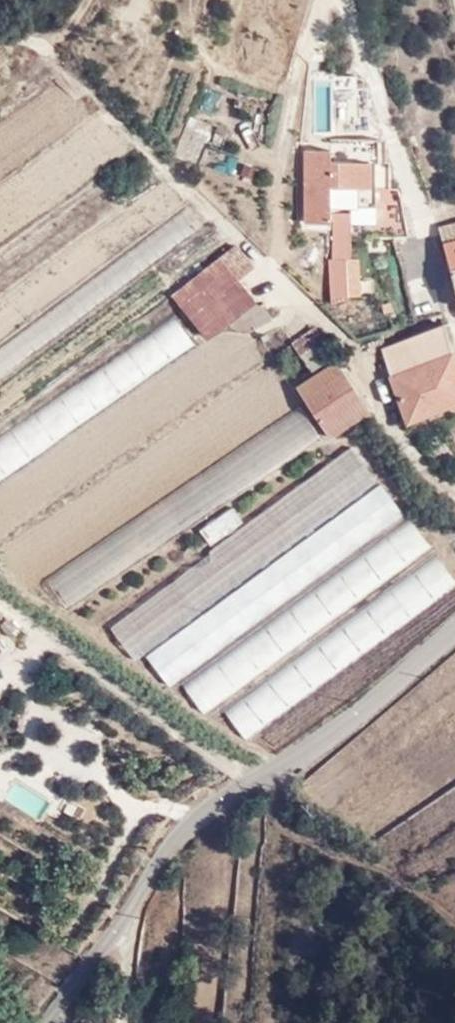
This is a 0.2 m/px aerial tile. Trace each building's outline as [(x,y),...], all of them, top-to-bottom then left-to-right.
[(337,131),(372,130),(371,89),(336,89),(337,131)] [(379,163),(379,141),(333,141),(333,152),(306,152),(305,224),(332,224),(332,304),(361,298),(361,260),(354,261),(354,228),(377,227),(377,239),(408,239),(400,191),(392,191),(391,163),(379,163)] [(125,204),(108,181),(0,260),(0,297),(125,204)] [(454,275),(454,224),(442,227),(454,275)] [(241,281),(255,268),(238,246),(173,296),(205,337),(226,323),(244,329),(256,327),(273,317),(268,310),(259,304),(241,281)] [(454,400),(454,359),(444,325),(386,349),(410,420),(454,400)] [(302,357),(325,341),(316,327),(294,342),(302,357)] [(333,438),(346,429),(372,411),(339,361),(313,378),(300,388),(333,438)] [(176,577),(111,625),(137,660),(377,482),(352,448),(176,577)] [(172,684),(406,512),(385,484),(152,657),(172,684)] [(213,545),(245,522),(235,509),(205,532),(213,545)] [(205,716),(431,547),(411,519),(185,686),(205,716)] [(101,633),(111,625),(176,577),(159,555),(82,604),(101,633)] [(454,587),(454,578),(439,555),(229,711),(249,741),(454,587)] [(15,641),(21,634),(9,621),(3,628),(15,641)]
